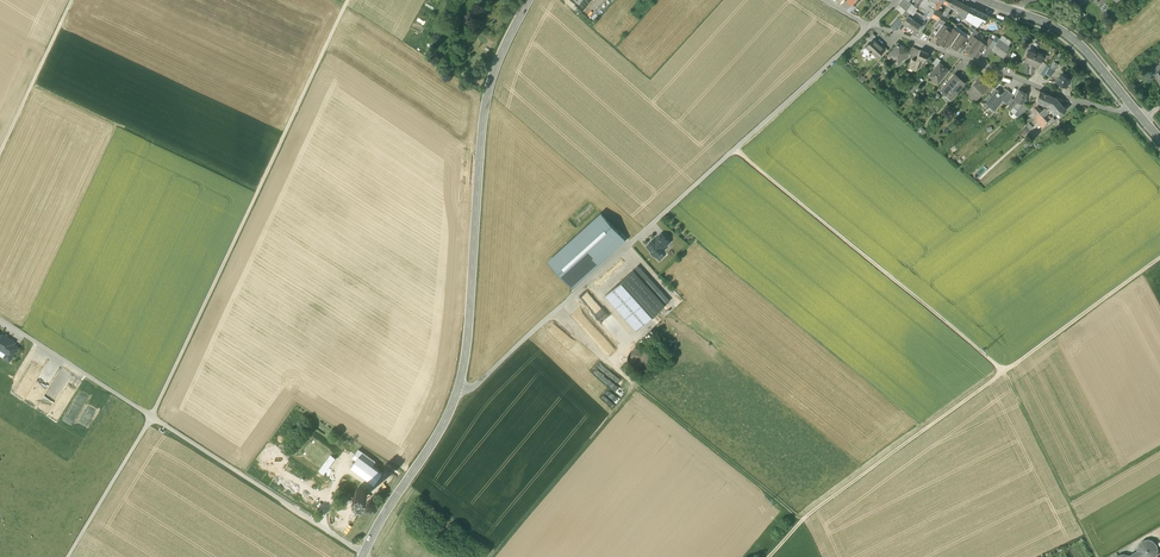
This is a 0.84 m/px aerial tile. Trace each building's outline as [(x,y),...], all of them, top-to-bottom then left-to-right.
[(908,0),(902,0),(899,3),(906,10),(911,3),(909,2),(908,0)] [(936,3),(935,9),(937,10),(940,3),(941,1),(943,2),(945,3),(947,0),(937,0),(936,3)] [(948,5),(951,7),(956,10),(957,9),(961,2),(957,0),(952,0),(948,5)] [(1069,7),(1076,14),(1082,8),(1075,1),(1069,7)] [(970,7),(961,2),(957,9),(966,14),(970,7)] [(912,4),(911,3),(906,10),(910,13),(913,15),(917,8),(914,5),(912,4)] [(985,15),(970,7),(966,14),(965,17),(973,23),(970,26),(975,29),(982,19),(985,15)] [(943,13),(937,10),(935,9),(935,10),(933,14),(930,19),(929,20),(935,24),(938,20),(942,14),(943,13)] [(942,14),(938,20),(941,22),(943,24),(947,17),(942,14)] [(907,16),(902,23),(905,25),(906,24),(907,25),(912,19),(907,16)] [(920,24),(912,19),(907,25),(914,30),(915,31),(918,27),(920,24)] [(944,24),(936,35),(939,37),(945,28),(945,29),(947,26),(944,24)] [(915,31),(914,30),(912,33),(915,35),(920,29),(918,27),(915,31)] [(939,37),(937,41),(942,44),(945,41),(951,32),(945,29),(945,28),(939,37)] [(959,33),(953,29),(951,32),(945,41),(950,45),(959,33)] [(959,33),(950,45),(957,49),(963,40),(965,37),(959,33)] [(971,41),(965,49),(971,53),(980,40),(974,37),(974,36),(971,41)] [(993,40),(992,42),(995,44),(999,40),(1000,38),(996,36),(993,40)] [(884,48),(873,38),(866,46),(869,49),(868,50),(870,52),(870,51),(876,57),(884,48)] [(980,40),(971,53),(977,57),(984,47),(986,44),(985,44),(980,40)] [(995,44),(992,50),(996,52),(1002,56),(1005,51),(1007,52),(1010,47),(999,40),(995,44)] [(897,45),(888,55),(898,64),(908,52),(898,43),(897,44),(896,43),(896,44),(897,45)] [(884,48),(876,57),(875,58),(878,61),(888,50),(885,47),(884,48)] [(920,50),(916,48),(911,54),(913,55),(912,58),(915,60),(916,57),(917,57),(920,50)] [(915,60),(912,58),(908,66),(915,70),(917,67),(920,59),(924,61),(928,52),(920,49),(920,50),(917,57),(916,57),(915,60)] [(1042,56),(1028,50),(1024,60),(1038,66),(1042,56)] [(940,60),(937,57),(932,63),(936,67),(939,63),(938,62),(940,60)] [(1042,61),(1036,71),(1040,74),(1044,68),(1046,64),(1042,61)] [(936,67),(928,75),(938,83),(948,70),(939,62),(939,63),(936,67)] [(1047,70),(1045,74),(1049,77),(1054,70),(1051,68),(1049,67),(1047,70)] [(1075,73),(1067,70),(1064,71),(1063,72),(1067,74),(1066,76),(1069,78),(1067,82),(1068,82),(1068,83),(1070,84),(1075,73)] [(1062,74),(1061,73),(1056,82),(1063,85),(1066,87),(1068,83),(1068,82),(1067,82),(1069,78),(1062,74)] [(954,74),(945,85),(942,89),(951,97),(964,83),(954,74)] [(1152,103),(1156,99),(1154,95),(1151,97),(1137,76),(1134,79),(1147,99),(1148,98),(1152,103)] [(976,80),(968,89),(977,97),(985,89),(988,85),(979,77),(976,80)] [(919,79),(911,89),(913,91),(921,81),(919,79)] [(998,91),(996,89),(983,102),(987,106),(988,104),(993,109),(1002,98),(1004,97),(1001,94),(998,91)] [(1012,95),(1006,89),(1001,94),(1004,97),(1002,98),(1006,101),(1010,96),(1012,95)] [(1027,93),(1018,89),(1013,99),(1009,104),(1007,106),(1014,113),(1017,109),(1012,105),(1017,100),(1022,103),(1022,102),(1024,100),(1025,100),(1026,99),(1024,98),(1027,93)] [(1056,97),(1039,90),(1035,100),(1038,101),(1047,104),(1047,105),(1056,97)] [(1040,110),(1039,111),(1042,115),(1048,111),(1051,108),(1052,110),(1060,103),(1056,97),(1047,105),(1047,104),(1040,110)] [(1022,103),(1017,100),(1012,105),(1017,109),(1014,113),(1017,116),(1029,106),(1022,102),(1022,103)] [(1040,110),(1035,105),(1037,103),(1038,101),(1035,100),(1029,105),(1031,107),(1029,108),(1035,115),(1039,111),(1040,110)] [(1060,103),(1052,110),(1056,113),(1057,112),(1060,114),(1066,109),(1060,103)] [(1042,115),(1039,111),(1035,115),(1033,116),(1041,126),(1047,121),(1045,118),(1042,115)] [(1033,127),(1028,122),(1025,125),(1029,130),(1033,127)] [(1031,144),(1028,140),(1023,145),(1026,149),(1031,144)] [(624,240),(600,214),(549,260),(572,286),(624,240)] [(662,234),(655,240),(654,239),(647,246),(651,251),(651,253),(653,255),(655,255),(656,256),(661,252),(664,249),(662,248),(669,242),(662,234)] [(669,301),(637,266),(606,295),(637,329),(669,301)] [(605,326),(608,323),(615,332),(619,328),(610,318),(603,324),(605,326)] [(2,335),(0,337),(0,355),(10,361),(19,346),(14,342),(15,341),(3,333),(2,335)] [(37,409),(58,421),(68,402),(66,401),(68,399),(63,396),(60,400),(51,395),(49,400),(44,397),(37,409)] [(376,461),(359,449),(355,454),(358,456),(351,466),(374,483),(382,472),(372,465),(376,461)] [(331,454),(322,466),(322,467),(319,471),(324,473),(335,457),(331,454)] [(362,487),(360,487),(360,485),(359,486),(359,487),(358,488),(356,489),(355,491),(355,493),(354,493),(354,494),(355,494),(356,496),(358,497),(359,498),(361,498),(361,499),(362,499),(362,498),(364,497),(365,496),(366,494),(366,492),(368,492),(368,491),(366,491),(366,489),(365,488),(364,488),(363,487),(362,487)] [(1118,556),(1117,556),(1154,556),(1156,555),(1158,550),(1156,545),(1153,541),(1148,540),(1143,541),(1139,545),(1138,550),(1138,551),(1129,556),(1128,556),(1123,554),(1118,556)]
